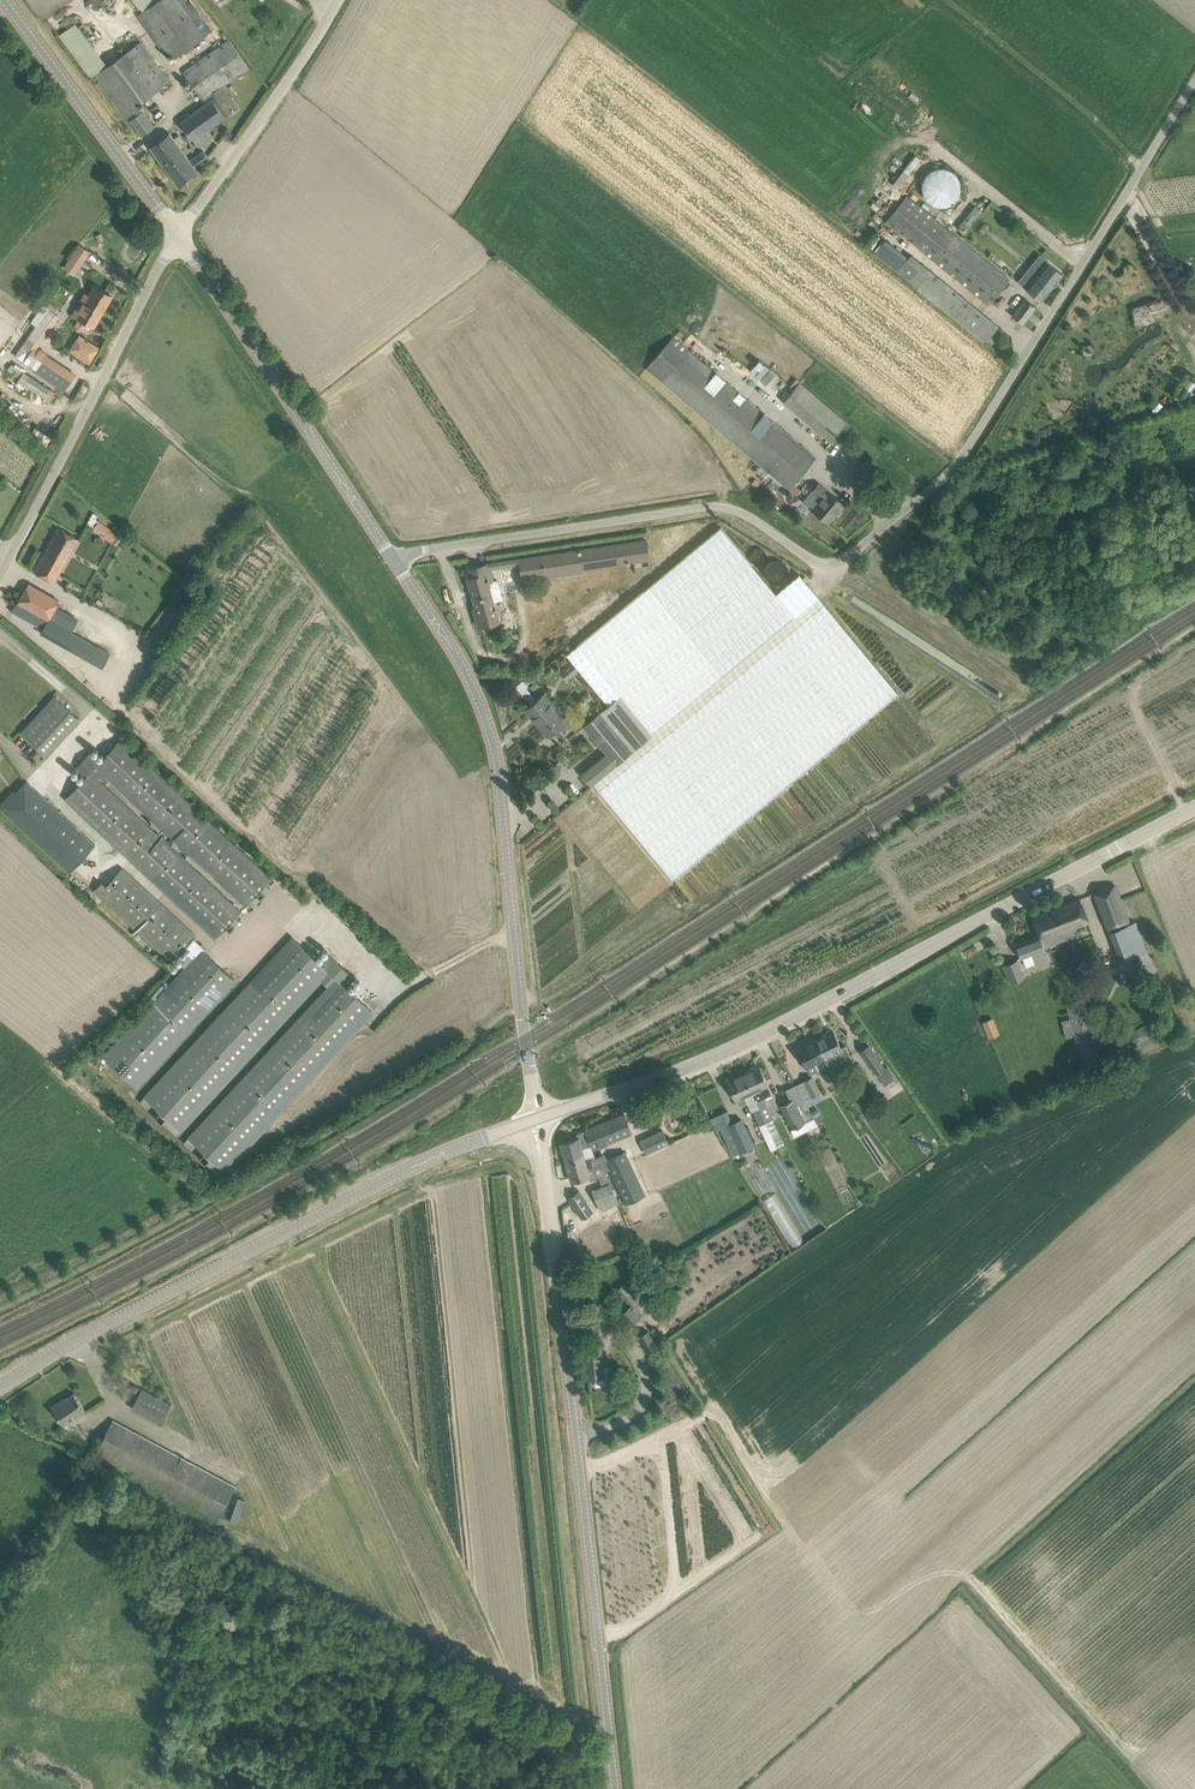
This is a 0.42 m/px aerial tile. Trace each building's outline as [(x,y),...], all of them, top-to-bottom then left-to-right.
[(167,58),(173,54),(175,57),(204,36),(212,30),(190,0),(159,0),(143,12),(137,16),(167,58)] [(74,22),(58,33),(91,76),(106,65),(74,22)] [(205,104),(190,115),(180,122),(198,147),(211,138),(206,131),(237,108),(221,86),(248,67),(241,57),(228,39),(182,72),(205,104)] [(97,74),(141,136),(155,126),(139,103),(169,81),(141,42),(97,74)] [(203,151),(189,160),(169,132),(149,147),(177,185),(197,171),(195,168),(208,159),(203,151)] [(922,184),(922,189),(923,194),(924,197),(927,200),(930,202),(933,204),(936,206),(941,206),(944,206),(948,205),(951,203),(953,202),(957,198),(959,195),(960,191),(960,187),(960,182),(958,178),(957,175),(954,173),(950,170),(946,168),(942,168),(937,168),(933,170),(928,173),(925,175),(923,179),(922,184)] [(885,221),(985,303),(988,305),(1009,279),(906,196),(885,221)] [(956,228),(968,237),(975,230),(970,226),(983,211),(975,205),(956,228)] [(874,253),(984,342),(997,326),(909,255),(908,257),(885,239),(874,253)] [(70,255),(76,260),(82,254),(81,254),(87,247),(82,243),(76,249),(70,255)] [(1025,288),(1041,300),(1062,273),(1047,261),(1036,274),(1029,268),(1021,278),(1023,279),(1020,283),(1026,288),(1025,288)] [(86,301),(82,298),(73,314),(79,318),(74,326),(86,333),(91,325),(94,326),(112,296),(95,286),(86,301)] [(1012,315),(1022,324),(1036,307),(1025,298),(1012,315)] [(28,313),(24,318),(30,321),(31,322),(35,325),(27,337),(39,345),(47,334),(59,316),(55,313),(47,308),(43,304),(34,317),(28,313)] [(69,351),(89,363),(99,347),(79,335),(69,351)] [(673,336),(646,368),(789,489),(815,457),(673,336)] [(34,345),(23,362),(36,370),(35,371),(52,383),(63,367),(45,355),(46,353),(38,347),(34,345)] [(19,372),(15,383),(50,399),(54,388),(19,372)] [(1194,386),(1194,379),(1190,375),(1177,396),(1185,401),(1194,386)] [(782,402),(830,442),(847,422),(800,381),(782,402)] [(803,501),(828,522),(844,504),(819,484),(812,491),(803,501)] [(103,538),(112,543),(118,534),(91,516),(86,523),(93,529),(96,532),(97,530),(105,535),(103,538)] [(720,527),(566,654),(608,705),(583,726),(606,753),(581,774),(591,785),(593,783),(672,879),(898,693),(799,574),(776,593),(720,527)] [(35,572),(54,583),(78,538),(59,528),(35,572)] [(646,540),(518,559),(519,566),(521,580),(546,576),(547,579),(584,573),(583,570),(633,563),(635,573),(651,571),(646,540)] [(751,558),(751,559),(751,561),(753,563),(755,565),(758,566),(760,566),(763,565),(765,563),(767,561),(768,558),(767,555),(766,553),(763,550),(762,549),(758,549),(755,550),(754,551),(752,553),(751,555),(751,558)] [(765,576),(767,579),(770,582),(774,585),(777,586),(779,586),(782,585),(785,583),(788,581),(789,578),(790,575),(790,571),(789,568),(786,565),(784,563),(780,561),(778,560),(774,560),(771,562),(769,563),(766,566),(764,569),(764,572),(765,576)] [(472,577),(467,578),(476,608),(476,609),(481,608),(485,621),(497,618),(496,615),(493,604),(492,601),(498,599),(501,595),(498,585),(493,582),(494,581),(491,570),(489,564),(488,564),(470,569),(472,577)] [(48,620),(59,601),(28,584),(18,603),(48,620)] [(43,630),(41,633),(80,655),(81,654),(103,666),(110,653),(70,632),(48,620),(43,630)] [(565,680),(578,671),(573,664),(560,673),(565,680)] [(574,727),(567,718),(564,721),(552,707),(554,706),(543,694),(525,710),(547,736),(558,728),(564,735),(574,727)] [(79,718),(54,695),(21,732),(45,754),(79,718)] [(76,768),(86,777),(65,799),(216,939),(241,911),(100,781),(105,776),(246,906),(271,878),(121,739),(100,761),(90,752),(76,768)] [(26,781),(16,792),(22,798),(7,814),(69,872),(95,844),(26,781)] [(196,935),(122,868),(106,886),(101,882),(94,891),(172,962),(187,945),(193,938),(196,935)] [(1107,923),(1109,928),(1129,921),(1115,885),(1094,893),(1106,924),(1107,923)] [(1087,921),(1079,899),(1032,917),(1039,936),(1040,936),(1041,939),(1056,933),(1057,936),(1065,933),(1067,938),(1078,933),(1075,926),(1087,921)] [(1040,939),(1039,936),(1015,945),(1020,958),(1031,954),(1035,964),(1049,959),(1045,949),(1045,948),(1041,939),(1040,939)] [(140,1101),(177,1136),(321,980),(328,987),(184,1142),(221,1176),(283,1109),(284,1111),(309,1084),(307,1083),(373,1012),(346,987),(354,978),(328,953),(319,962),(292,937),(140,1101)] [(187,945),(191,949),(187,953),(188,954),(193,959),(185,968),(103,1056),(103,1057),(100,1059),(104,1063),(107,1060),(136,1087),(235,981),(203,950),(205,948),(193,938),(187,945)] [(1147,950),(1143,941),(1118,951),(1122,960),(1147,950)] [(1003,964),(1011,983),(1024,978),(1017,959),(1003,964)] [(1084,998),(1066,1003),(1071,1020),(1071,1024),(1083,1069),(1085,1068),(1101,1065),(1099,1057),(1089,1019),(1088,1015),(1084,998)] [(982,1022),(989,1039),(1000,1035),(992,1018),(982,1022)] [(1129,1035),(1135,1045),(1157,1031),(1151,1021),(1129,1035)] [(833,1032),(815,1040),(823,1057),(828,1066),(850,1055),(845,1045),(841,1048),(833,1032)] [(823,1057),(815,1040),(797,1049),(805,1065),(806,1065),(809,1072),(817,1068),(813,1062),(823,1057)] [(859,1050),(876,1074),(885,1068),(869,1044),(859,1050)] [(772,1119),(762,1099),(771,1095),(766,1084),(758,1067),(743,1074),(751,1092),(755,1101),(765,1121),(765,1122),(772,1119)] [(739,1106),(746,1103),(750,1112),(753,1111),(756,1118),(771,1151),(778,1148),(765,1122),(765,1121),(755,1101),(751,1092),(743,1074),(727,1082),(735,1099),(739,1106)] [(813,1076),(794,1085),(803,1101),(811,1097),(814,1103),(822,1099),(820,1093),(821,1093),(813,1076)] [(808,1121),(813,1118),(803,1101),(794,1085),(785,1090),(790,1101),(780,1106),(791,1129),(790,1129),(794,1136),(811,1128),(808,1121)] [(679,1103),(683,1112),(698,1105),(694,1097),(679,1103)] [(741,1119),(732,1124),(726,1111),(710,1119),(716,1131),(719,1129),(733,1157),(754,1146),(741,1119)] [(560,1143),(566,1163),(584,1158),(581,1150),(597,1143),(599,1146),(632,1133),(624,1114),(576,1133),(578,1138),(560,1143)] [(640,1140),(646,1154),(669,1144),(663,1130),(640,1140)] [(605,1161),(600,1162),(605,1172),(609,1170),(625,1205),(645,1195),(625,1150),(604,1160),(605,1161)] [(584,1158),(566,1163),(571,1181),(589,1176),(590,1180),(599,1178),(606,1176),(605,1172),(600,1162),(596,1165),(594,1158),(593,1156),(584,1158)] [(599,1178),(601,1187),(592,1191),(600,1210),(618,1203),(606,1176),(599,1178)] [(569,1198),(582,1218),(592,1212),(579,1192),(569,1198)] [(775,1192),(764,1199),(793,1246),(804,1239),(775,1192)] [(618,1315),(627,1327),(641,1316),(652,1307),(643,1296),(639,1299),(625,1282),(617,1288),(621,1294),(618,1296),(621,1301),(624,1299),(630,1305),(618,1315)] [(657,1346),(650,1333),(648,1331),(638,1337),(647,1353),(657,1346)] [(587,1378),(594,1377),(595,1386),(608,1385),(607,1375),(603,1376),(600,1345),(583,1347),(587,1378)] [(131,1391),(139,1395),(142,1388),(135,1384),(131,1391)] [(139,1395),(131,1409),(160,1424),(171,1404),(142,1388),(139,1395)] [(85,1410),(80,1403),(74,1393),(59,1403),(58,1402),(51,1407),(63,1425),(85,1410)] [(95,1453),(206,1513),(218,1520),(235,1487),(113,1420),(95,1453)]
